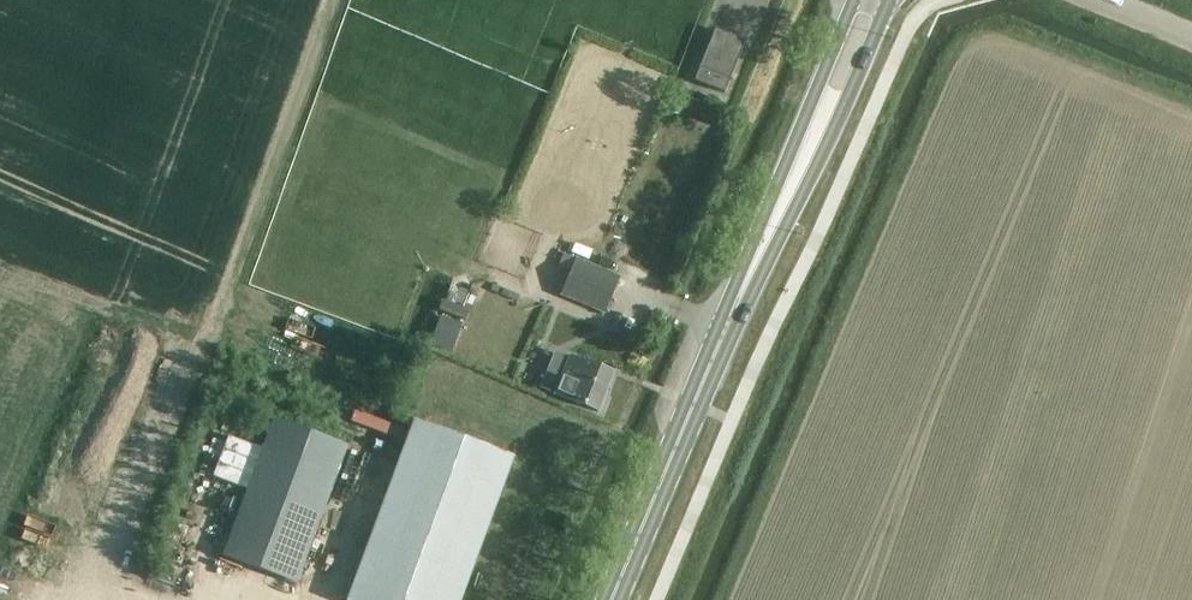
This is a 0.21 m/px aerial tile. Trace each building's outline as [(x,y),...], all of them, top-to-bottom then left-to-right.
[(724,94),(745,43),(714,31),(693,82),(724,94)] [(558,269),(571,274),(577,260),(564,255),(558,269)] [(603,313),(618,278),(577,260),(571,274),(562,296),(603,313)] [(439,317),(429,345),(451,353),(461,326),(439,317)] [(603,412),(608,401),(603,396),(612,376),(572,360),(557,397),(597,413),(597,412),(603,412)] [(513,458),(413,421),(347,599),(460,599),(513,458)] [(293,584),(343,449),(271,422),(221,557),(293,584)] [(226,437),(211,478),(212,478),(236,487),(248,455),(249,453),(251,446),(226,437)]
